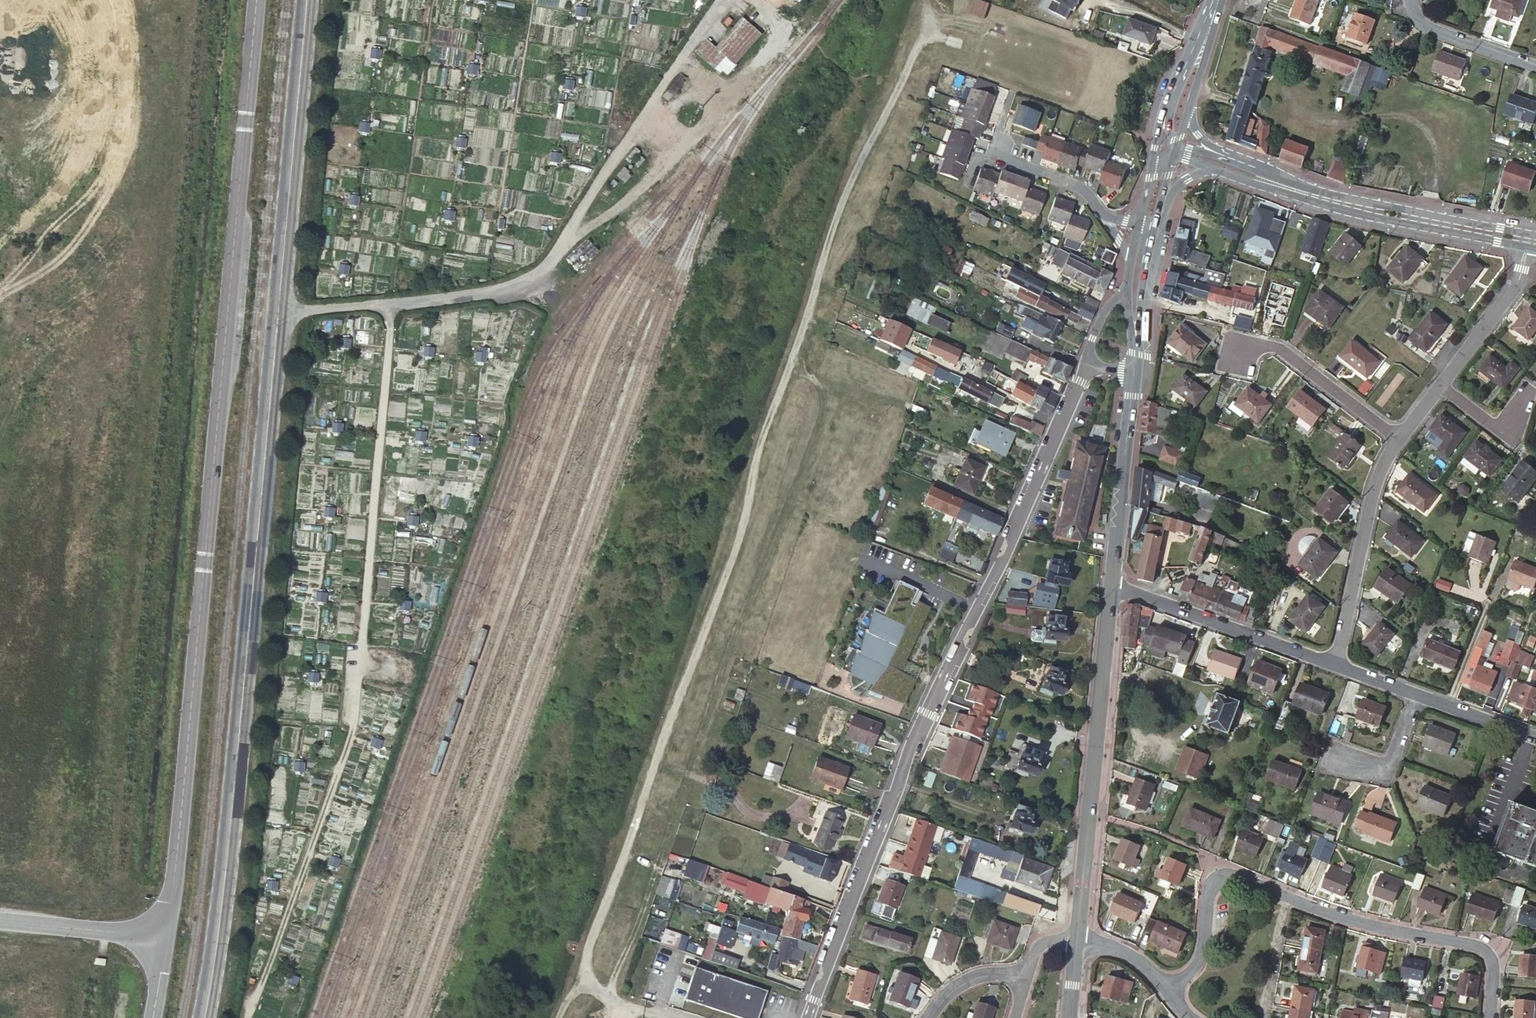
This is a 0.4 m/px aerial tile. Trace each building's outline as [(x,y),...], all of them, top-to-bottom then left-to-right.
[(984,0),(973,0),(969,11),(983,17),(989,2),(984,0)] [(1048,6),(1066,16),(1071,7),(1072,7),(1076,0),(1051,0),(1048,6)] [(1316,0),(1294,0),(1289,14),(1308,21),(1316,0)] [(1523,0),(1492,0),(1490,6),(1517,16),(1523,0)] [(1374,19),(1355,12),(1346,34),(1365,41),(1374,19)] [(1156,25),(1129,16),(1124,31),(1150,41),(1156,25)] [(704,42),(695,54),(714,69),(716,66),(729,75),(737,65),(735,63),(759,32),(740,17),(714,50),(704,42)] [(1273,29),(1261,24),(1255,44),(1268,48),(1270,43),(1273,29)] [(1092,29),(1090,35),(1101,39),(1103,32),(1092,29)] [(1372,79),(1377,66),(1273,29),(1270,43),(1314,60),(1313,62),(1346,74),(1341,89),(1356,94),(1351,106),(1361,109),(1372,79)] [(1149,55),(1151,46),(1138,43),(1136,52),(1149,55)] [(1271,49),(1268,48),(1255,44),(1239,97),(1253,101),(1256,102),(1264,75),(1269,77),(1271,77),(1273,77),(1275,76),(1275,74),(1275,73),(1275,72),(1274,70),(1272,69),(1266,68),(1271,49)] [(1464,60),(1438,50),(1432,69),(1458,79),(1464,60)] [(1384,84),(1389,70),(1377,66),(1372,79),(1384,84)] [(973,90),(968,103),(989,110),(994,97),(993,96),(997,85),(978,78),(974,90),(973,90)] [(1511,94),(1504,114),(1530,123),(1535,107),(1535,103),(1511,94)] [(1253,101),(1239,97),(1237,105),(1238,105),(1240,105),(1251,108),(1253,101)] [(964,118),(967,105),(961,103),(956,116),(964,118)] [(989,110),(968,103),(967,105),(964,118),(965,119),(984,125),(989,110)] [(1238,105),(1237,105),(1228,138),(1234,140),(1241,142),(1243,134),(1251,108),(1240,105),(1238,105)] [(1043,113),(1024,107),(1017,125),(1037,131),(1043,113)] [(1243,134),(1241,142),(1265,152),(1270,123),(1261,116),(1257,138),(1243,134)] [(979,140),(984,125),(965,119),(961,133),(975,138),(979,140)] [(975,138),(961,133),(954,131),(949,145),(970,152),(975,138)] [(1041,143),(1039,150),(1046,153),(1045,158),(1061,163),(1068,143),(1051,137),(1044,135),(1041,143)] [(1041,143),(1026,138),(1024,145),(1031,147),(1039,150),(1041,143)] [(1285,138),(1278,157),(1301,166),(1308,146),(1285,138)] [(944,158),(949,145),(942,142),(937,156),(944,158)] [(1068,143),(1061,163),(1076,168),(1078,163),(1083,165),(1089,150),(1068,143)] [(1091,144),(1089,150),(1083,165),(1103,172),(1107,158),(1110,150),(1091,144)] [(944,158),(944,160),(946,161),(965,167),(970,152),(949,145),(944,158)] [(1107,158),(1103,172),(1100,179),(1117,185),(1125,165),(1107,158)] [(1327,176),(1342,182),(1348,166),(1346,165),(1333,160),(1327,176)] [(1524,189),(1531,170),(1505,160),(1498,180),(1524,189)] [(960,182),(965,167),(946,161),(941,175),(960,182)] [(976,192),(994,198),(995,194),(1002,176),(988,171),(983,170),(976,192)] [(1003,173),(1002,176),(995,194),(1010,199),(1017,178),(1003,173)] [(1024,204),(1030,188),(1031,183),(1017,178),(1010,199),(1024,204)] [(1043,217),(1050,195),(1030,188),(1024,204),(1022,210),(1043,217)] [(1066,225),(1070,213),(1074,203),(1058,197),(1050,219),(1066,225)] [(988,216),(968,206),(965,213),(985,223),(988,216)] [(1066,225),(1063,235),(1082,241),(1089,220),(1070,213),(1066,225)] [(1190,258),(1205,263),(1208,256),(1190,250),(1192,238),(1188,237),(1191,227),(1193,227),(1195,218),(1182,215),(1177,233),(1173,254),(1185,256),(1190,258)] [(1329,221),(1313,215),(1302,248),(1317,255),(1329,221)] [(1228,220),(1224,231),(1239,237),(1243,226),(1228,220)] [(1361,244),(1346,232),(1330,252),(1345,264),(1361,244)] [(1055,245),(1037,236),(1034,244),(1051,252),(1055,245)] [(948,246),(934,239),(930,247),(945,254),(948,246)] [(1401,280),(1421,258),(1406,245),(1387,268),(1401,280)] [(1116,253),(1115,252),(1106,248),(1102,258),(1113,262),(1116,253)] [(1096,274),(1100,265),(1065,249),(1057,268),(1091,285),(1096,274)] [(1481,267),(1466,255),(1444,282),(1460,294),(1481,267)] [(1038,293),(1039,291),(1042,285),(1040,284),(1042,279),(1010,264),(1004,278),(1009,280),(1017,284),(1030,289),(1038,293)] [(1107,279),(1112,270),(1100,265),(1096,274),(1107,279)] [(1224,280),(1226,272),(1207,265),(1204,274),(1211,276),(1224,280)] [(1183,288),(1208,296),(1212,283),(1209,282),(1197,279),(1180,274),(1181,271),(1169,268),(1166,283),(1183,288)] [(1181,269),(1181,271),(1180,274),(1197,279),(1198,274),(1181,269)] [(1103,290),(1107,279),(1096,274),(1091,285),(1103,290)] [(1222,286),(1224,280),(1211,276),(1209,282),(1212,283),(1222,286)] [(1015,289),(1017,284),(1009,280),(1007,286),(1015,289)] [(1164,294),(1170,297),(1180,301),(1183,288),(1166,283),(1164,294)] [(1208,296),(1233,303),(1252,308),(1255,296),(1254,295),(1256,288),(1245,285),(1243,292),(1222,286),(1212,283),(1208,296)] [(1030,289),(1017,284),(1015,289),(1013,293),(1034,302),(1035,300),(1038,293),(1030,289)] [(1038,293),(1035,300),(1044,304),(1047,297),(1048,295),(1041,292),(1039,291),(1038,293)] [(1320,291),(1305,310),(1328,327),(1342,308),(1320,291)] [(910,293),(901,311),(923,321),(923,320),(943,328),(947,318),(930,310),(933,303),(910,293)] [(1083,299),(1096,305),(1098,300),(1085,294),(1083,299)] [(1077,319),(1080,312),(1047,297),(1044,304),(1043,306),(1061,315),(1062,312),(1077,319)] [(1019,301),(1016,308),(1031,315),(1043,320),(1038,331),(1037,333),(1046,337),(1054,340),(1063,321),(1052,316),(1019,301)] [(1513,327),(1528,338),(1535,328),(1535,312),(1529,306),(1513,327)] [(1430,312),(1409,338),(1425,351),(1446,325),(1430,312)] [(1031,315),(1026,326),(1038,331),(1043,320),(1031,315)] [(908,327),(887,317),(878,337),(897,346),(903,334),(905,334),(908,327)] [(992,318),(988,327),(1003,333),(1007,324),(992,318)] [(1207,340),(1182,322),(1170,339),(1194,357),(1207,340)] [(1003,333),(988,327),(979,346),(998,354),(1000,349),(1024,359),(1026,355),(1030,346),(1003,333)] [(1397,337),(1402,341),(1405,336),(1401,332),(1397,337)] [(951,363),(958,349),(929,336),(924,349),(939,356),(939,357),(951,363)] [(885,342),(874,337),(871,342),(882,347),(885,342)] [(1352,340),(1340,355),(1367,376),(1379,361),(1352,340)] [(1033,357),(1045,362),(1048,354),(1030,346),(1026,355),(1033,358),(1033,357)] [(935,364),(902,349),(898,358),(930,374),(931,373),(935,364)] [(1042,368),(1064,378),(1070,364),(1060,359),(1048,354),(1045,362),(1042,368)] [(1514,373),(1506,367),(1490,355),(1479,368),(1503,387),(1514,373)] [(1511,360),(1506,367),(1514,373),(1518,366),(1511,360)] [(950,371),(935,364),(931,373),(958,385),(958,384),(966,388),(966,390),(994,403),(999,393),(950,371)] [(1185,369),(1174,384),(1195,401),(1206,387),(1185,369)] [(1009,393),(1028,401),(1036,384),(1025,379),(1023,384),(1015,380),(1009,393)] [(1028,401),(1039,407),(1047,389),(1036,384),(1028,401)] [(1250,385),(1238,400),(1236,401),(1245,408),(1258,419),(1271,403),(1250,385)] [(1039,407),(1050,411),(1058,392),(1047,387),(1047,389),(1039,407)] [(1326,407),(1301,388),(1289,405),(1314,423),(1326,407)] [(1158,401),(1151,398),(1145,396),(1142,428),(1154,429),(1157,405),(1158,401)] [(1236,401),(1238,400),(1235,397),(1230,404),(1241,413),(1245,408),(1236,401)] [(1168,408),(1157,405),(1154,429),(1165,430),(1168,408)] [(880,411),(867,406),(862,418),(876,422),(880,411)] [(1007,420),(1028,429),(1032,420),(1013,412),(1010,414),(1007,420)] [(1466,432),(1442,414),(1431,428),(1445,439),(1437,450),(1446,457),(1454,446),(1466,432)] [(1344,426),(1332,417),(1327,424),(1338,432),(1344,426)] [(985,418),(975,439),(1003,452),(1013,431),(985,418)] [(1039,434),(1044,424),(1032,419),(1032,420),(1028,429),(1039,434)] [(1360,444),(1347,434),(1330,455),(1343,465),(1360,444)] [(1501,459),(1478,440),(1465,457),(1489,475),(1501,459)] [(1079,441),(1057,530),(1082,536),(1103,446),(1079,441)] [(1164,442),(1158,460),(1177,467),(1184,449),(1164,442)] [(984,465),(966,457),(955,482),(972,491),(984,465)] [(1523,461),(1502,488),(1517,500),(1535,475),(1535,471),(1523,461)] [(1152,470),(1137,464),(1133,502),(1148,507),(1152,478),(1152,470)] [(1200,475),(1182,469),(1177,467),(1174,476),(1176,477),(1197,485),(1200,475)] [(1174,476),(1153,468),(1152,470),(1152,478),(1173,486),(1176,477),(1174,476)] [(1435,495),(1408,473),(1396,489),(1422,511),(1435,495)] [(1193,495),(1197,485),(1176,477),(1173,486),(1172,488),(1193,495)] [(880,484),(861,537),(869,539),(888,488),(880,484)] [(921,502),(954,515),(962,498),(929,484),(921,502)] [(1215,508),(1220,494),(1202,487),(1197,502),(1215,508)] [(1347,500),(1332,488),(1316,507),(1331,520),(1347,500)] [(954,515),(996,533),(1003,516),(962,498),(954,515)] [(1148,507),(1133,502),(1129,536),(1137,537),(1139,530),(1145,531),(1160,534),(1162,523),(1164,512),(1148,507)] [(1176,517),(1164,512),(1162,523),(1173,527),(1174,525),(1176,517)] [(1190,521),(1185,519),(1176,517),(1174,525),(1187,529),(1190,521)] [(1397,520),(1387,534),(1397,542),(1395,544),(1416,560),(1428,544),(1397,520)] [(1196,540),(1206,544),(1209,536),(1212,529),(1202,525),(1200,529),(1196,540)] [(1243,549),(1245,544),(1221,535),(1221,533),(1212,529),(1209,536),(1223,542),(1226,545),(1235,549),(1238,547),(1243,549)] [(1160,534),(1145,531),(1137,575),(1152,578),(1155,564),(1160,534)] [(1495,540),(1476,533),(1468,554),(1487,561),(1495,540)] [(1397,542),(1387,534),(1385,536),(1395,544),(1397,542)] [(1317,539),(1299,562),(1317,576),(1334,553),(1317,539)] [(1199,564),(1206,544),(1196,540),(1189,560),(1199,564)] [(953,551),(941,546),(937,555),(950,560),(953,551)] [(1535,575),(1535,566),(1515,558),(1507,577),(1523,583),(1532,587),(1535,579),(1535,575)] [(1059,563),(1051,562),(1048,587),(1044,587),(1037,592),(1035,604),(1056,607),(1059,584),(1068,585),(1070,573),(1065,572),(1066,565),(1059,564),(1059,563)] [(1410,586),(1387,569),(1375,585),(1397,602),(1410,586)] [(1199,578),(1213,583),(1218,573),(1214,571),(1212,574),(1202,571),(1199,578)] [(1214,587),(1216,587),(1220,574),(1218,573),(1213,583),(1212,585),(1214,587)] [(1186,575),(1180,593),(1189,597),(1194,585),(1197,579),(1187,576),(1186,575)] [(1430,586),(1442,590),(1445,581),(1433,577),(1430,586)] [(1523,583),(1507,577),(1506,580),(1522,586),(1523,583)] [(1236,587),(1239,581),(1233,579),(1231,578),(1229,584),(1236,587)] [(921,626),(922,622),(921,622),(927,609),(912,602),(918,587),(900,579),(885,610),(875,605),(868,627),(867,626),(860,648),(857,646),(850,668),(850,672),(850,676),(851,681),(853,685),(864,678),(872,680),(865,691),(870,694),(880,698),(882,693),(904,701),(911,686),(912,686),(916,677),(900,669),(903,661),(914,638),(908,635),(909,632),(912,632),(916,631),(919,628),(921,626)] [(1205,583),(1197,579),(1194,585),(1203,588),(1205,583)] [(1203,588),(1212,592),(1214,587),(1212,585),(1205,583),(1203,588)] [(1194,585),(1189,597),(1207,604),(1212,592),(1203,588),(1194,585)] [(923,589),(918,587),(912,602),(927,609),(929,605),(918,600),(923,589)] [(1216,608),(1224,590),(1216,587),(1214,587),(1212,592),(1207,604),(1216,608)] [(1009,590),(1008,601),(1026,603),(1028,590),(1020,589),(1020,591),(1009,590)] [(1239,617),(1244,604),(1236,601),(1239,596),(1224,590),(1216,608),(1239,617)] [(1309,593),(1290,618),(1308,632),(1327,606),(1309,593)] [(1026,603),(1008,601),(1007,610),(1025,612),(1026,603)] [(1137,603),(1126,602),(1122,634),(1125,634),(1124,645),(1136,646),(1137,636),(1140,615),(1152,616),(1154,608),(1141,603),(1137,603)] [(1246,617),(1249,606),(1244,604),(1239,617),(1244,619),(1246,617)] [(1246,617),(1252,620),(1257,609),(1249,606),(1246,617)] [(1055,613),(1046,612),(1045,623),(1045,626),(1045,630),(1041,629),(1040,636),(1044,636),(1044,638),(1056,639),(1056,635),(1066,636),(1067,624),(1062,624),(1063,611),(1056,610),(1055,613)] [(1379,623),(1362,644),(1376,655),(1392,633),(1379,623)] [(1149,624),(1144,642),(1153,645),(1165,649),(1180,654),(1186,633),(1176,630),(1175,632),(1168,630),(1169,628),(1158,624),(1157,627),(1149,624)] [(1169,628),(1168,630),(1175,632),(1176,630),(1177,626),(1170,624),(1169,628)] [(912,632),(909,632),(908,635),(914,638),(919,628),(916,631),(912,632)] [(1482,628),(1476,644),(1482,646),(1485,647),(1490,631),(1482,628)] [(1504,671),(1509,659),(1506,657),(1512,642),(1513,640),(1504,637),(1493,666),(1504,671)] [(1444,665),(1451,648),(1427,638),(1420,656),(1444,665)] [(1509,659),(1510,659),(1511,659),(1519,663),(1528,666),(1534,650),(1512,642),(1506,657),(1509,659)] [(1153,645),(1151,652),(1163,656),(1165,649),(1153,645)] [(1187,647),(1184,655),(1190,657),(1193,649),(1187,647)] [(1234,678),(1242,658),(1215,648),(1207,668),(1234,678)] [(1458,650),(1451,648),(1444,665),(1451,667),(1458,650)] [(1519,663),(1511,659),(1506,673),(1514,676),(1519,663)] [(920,669),(903,661),(900,669),(916,677),(920,669)] [(1258,661),(1249,684),(1273,693),(1282,670),(1258,661)] [(1058,666),(1050,663),(1044,679),(1042,678),(1039,685),(1042,686),(1041,687),(1041,690),(1049,693),(1051,692),(1053,689),(1062,692),(1066,681),(1060,679),(1064,670),(1057,668),(1058,666)] [(968,664),(963,674),(970,677),(975,667),(968,664)] [(1481,665),(1477,664),(1470,683),(1488,690),(1496,671),(1489,668),(1483,666),(1481,665)] [(811,686),(780,676),(777,684),(790,688),(790,687),(808,693),(811,686)] [(864,678),(853,685),(851,687),(852,689),(855,691),(859,693),(862,694),(866,695),(868,695),(870,694),(865,691),(872,680),(864,678)] [(965,713),(958,710),(952,726),(980,735),(988,713),(990,713),(999,691),(972,680),(966,696),(973,699),(976,700),(973,707),(971,706),(969,714),(965,713)] [(1294,699),(1293,700),(1294,701),(1321,711),(1328,692),(1300,682),(1294,699)] [(1530,710),(1530,709),(1535,694),(1535,691),(1523,687),(1514,683),(1506,701),(1516,705),(1524,708),(1521,714),(1528,717),(1530,710)] [(1221,691),(1207,724),(1229,732),(1242,700),(1221,691)] [(1388,704),(1366,695),(1359,714),(1380,722),(1388,704)] [(1294,701),(1293,700),(1287,698),(1276,724),(1284,727),(1294,701)] [(846,736),(858,740),(871,744),(879,722),(853,713),(846,736)] [(1453,733),(1427,723),(1419,741),(1446,751),(1453,733)] [(951,733),(938,769),(967,779),(980,743),(951,733)] [(1028,740),(1020,738),(1014,754),(1011,754),(1009,760),(1011,761),(1011,763),(1011,764),(1017,766),(1019,767),(1021,766),(1021,764),(1031,767),(1035,757),(1030,755),(1033,745),(1027,743),(1028,740)] [(871,744),(858,740),(855,748),(869,752),(871,744)] [(1194,748),(1184,744),(1176,768),(1185,772),(1194,748)] [(1208,753),(1194,748),(1185,772),(1199,777),(1208,753)] [(849,760),(829,753),(818,783),(839,790),(849,760)] [(1273,759),(1266,778),(1295,789),(1303,770),(1273,759)] [(767,762),(762,778),(777,783),(783,767),(767,762)] [(1155,782),(1137,776),(1128,800),(1146,807),(1155,782)] [(1161,782),(1159,787),(1170,791),(1172,786),(1161,782)] [(1451,796),(1424,786),(1417,803),(1444,813),(1451,796)] [(1318,790),(1310,809),(1337,819),(1344,800),(1318,790)] [(1251,792),(1247,791),(1242,805),(1256,811),(1258,804),(1249,800),(1251,792)] [(1512,801),(1493,849),(1533,865),(1535,858),(1535,811),(1512,801)] [(1024,806),(1016,803),(1010,820),(1008,819),(1007,824),(1008,825),(1008,827),(1008,829),(1017,833),(1019,832),(1021,828),(1028,831),(1032,821),(1027,819),(1030,810),(1024,808),(1024,806)] [(1191,806),(1184,823),(1213,835),(1220,818),(1191,806)] [(1398,822),(1371,811),(1364,829),(1391,839),(1398,822)] [(834,838),(837,830),(840,820),(824,814),(813,844),(830,850),(834,838)] [(1271,816),(1265,830),(1279,835),(1285,821),(1271,816)] [(916,819),(908,843),(928,850),(937,826),(916,819)] [(1254,833),(1244,829),(1237,845),(1256,853),(1264,837),(1254,833)] [(1328,837),(1322,835),(1314,854),(1319,857),(1328,837)] [(1044,889),(1053,864),(971,837),(959,872),(968,876),(977,851),(1008,861),(1006,867),(1004,866),(1001,875),(1044,889)] [(1123,838),(1116,856),(1136,865),(1140,857),(1134,855),(1138,845),(1123,838)] [(1327,861),(1337,841),(1329,838),(1320,858),(1327,861)] [(834,859),(780,840),(775,855),(802,865),(800,868),(816,874),(815,876),(827,880),(834,859)] [(1296,852),(1298,846),(1299,843),(1292,840),(1281,865),(1301,874),(1308,858),(1303,856),(1296,852)] [(908,843),(900,867),(920,874),(928,850),(908,843)] [(1306,849),(1298,846),(1296,852),(1303,856),(1306,849)] [(1399,863),(1406,866),(1409,859),(1402,856),(1399,863)] [(1161,867),(1158,874),(1167,877),(1176,881),(1178,882),(1185,864),(1170,858),(1166,869),(1161,867)] [(702,864),(687,859),(680,878),(696,883),(700,870),(702,864)] [(702,864),(700,870),(707,872),(709,866),(702,864)] [(1332,864),(1323,884),(1344,893),(1351,877),(1339,872),(1341,868),(1332,864)] [(1424,873),(1417,871),(1411,887),(1418,890),(1424,873)] [(1036,913),(1041,900),(968,876),(959,872),(954,886),(1003,902),(1036,913)] [(1400,880),(1381,874),(1374,893),(1393,900),(1400,880)] [(746,882),(725,875),(725,877),(721,876),(719,882),(743,891),(746,882)] [(772,876),(768,887),(785,892),(787,888),(787,887),(784,886),(786,881),(772,876)] [(886,877),(878,899),(893,905),(902,884),(886,877)] [(1167,877),(1164,884),(1172,887),(1174,886),(1176,881),(1167,877)] [(786,909),(779,936),(794,939),(799,919),(802,920),(805,908),(804,908),(807,900),(785,892),(768,887),(759,884),(754,899),(786,909)] [(1517,906),(1523,888),(1515,885),(1514,891),(1510,904),(1517,906)] [(1446,893),(1425,886),(1418,905),(1439,913),(1446,893)] [(1502,901),(1510,904),(1514,891),(1506,888),(1502,901)] [(1143,901),(1118,891),(1112,909),(1135,918),(1143,901)] [(716,902),(722,904),(724,897),(719,894),(716,902)] [(1471,896),(1466,911),(1493,920),(1498,904),(1471,896)] [(716,902),(714,909),(724,912),(726,906),(722,904),(716,902)] [(1524,905),(1519,921),(1535,927),(1535,909),(1524,905)] [(1150,915),(1145,928),(1153,931),(1151,937),(1179,948),(1186,930),(1150,915)] [(774,928),(737,916),(732,931),(770,942),(772,934),(774,928)] [(720,918),(717,926),(714,936),(712,942),(718,944),(727,947),(732,931),(727,929),(729,921),(720,918)] [(861,935),(873,939),(877,926),(878,922),(867,918),(861,935)] [(995,920),(987,941),(1010,949),(1017,928),(995,920)] [(1302,946),(1320,950),(1324,928),(1306,925),(1302,946)] [(671,946),(677,931),(663,926),(658,941),(671,946)] [(877,926),(873,939),(906,949),(911,937),(877,926)] [(958,936),(941,931),(942,929),(934,926),(924,953),(932,956),(949,961),(958,936)] [(708,934),(704,943),(711,945),(712,942),(714,936),(708,934)] [(774,957),(773,960),(781,962),(793,965),(794,960),(796,952),(799,953),(800,949),(797,948),(799,940),(794,939),(779,936),(776,948),(774,957)] [(799,940),(797,948),(800,949),(803,950),(814,952),(817,945),(805,942),(799,940)] [(1363,941),(1357,965),(1379,971),(1384,951),(1372,948),(1374,944),(1363,941)] [(704,943),(700,956),(700,958),(706,960),(709,952),(711,945),(704,943)] [(1316,969),(1320,950),(1302,946),(1299,966),(1316,969)] [(774,957),(776,948),(769,947),(767,955),(765,967),(771,972),(779,971),(781,962),(773,960),(774,957)] [(796,952),(794,960),(800,961),(803,950),(800,949),(799,953),(796,952)] [(709,952),(706,960),(712,962),(715,954),(709,952)] [(1522,953),(1520,974),(1535,976),(1535,954),(1522,953)] [(712,962),(734,969),(737,961),(715,954),(712,962)] [(1405,956),(1402,973),(1423,978),(1426,960),(1405,956)] [(695,967),(684,999),(742,1017),(758,1017),(767,991),(695,967)] [(857,967),(848,996),(865,1001),(874,973),(857,967)] [(1463,972),(1459,992),(1475,996),(1480,971),(1467,968),(1466,973),(1463,972)] [(898,972),(889,1000),(907,1005),(916,977),(898,972)] [(1114,978),(1105,996),(1128,1006),(1132,998),(1126,996),(1131,985),(1114,978)] [(1295,984),(1291,1005),(1310,1008),(1310,1005),(1312,997),(1313,987),(1295,984)] [(1433,995),(1431,1007),(1442,1008),(1444,997),(1433,995)] [(1534,1000),(1518,999),(1516,1017),(1532,1017),(1533,1012),(1534,1000)] [(994,1007),(978,1002),(974,1012),(973,1017),(991,1017),(994,1007)] [(1381,1005),(1373,1003),(1371,1010),(1355,1007),(1355,1010),(1343,1008),(1341,1017),(1366,1017),(1366,1016),(1370,1016),(1370,1017),(1372,1017),(1378,1017),(1381,1007),(1381,1005)] [(1291,1005),(1289,1017),(1308,1017),(1310,1008),(1291,1005)] [(1378,1017),(1386,1017),(1388,1009),(1381,1007),(1378,1017)]
